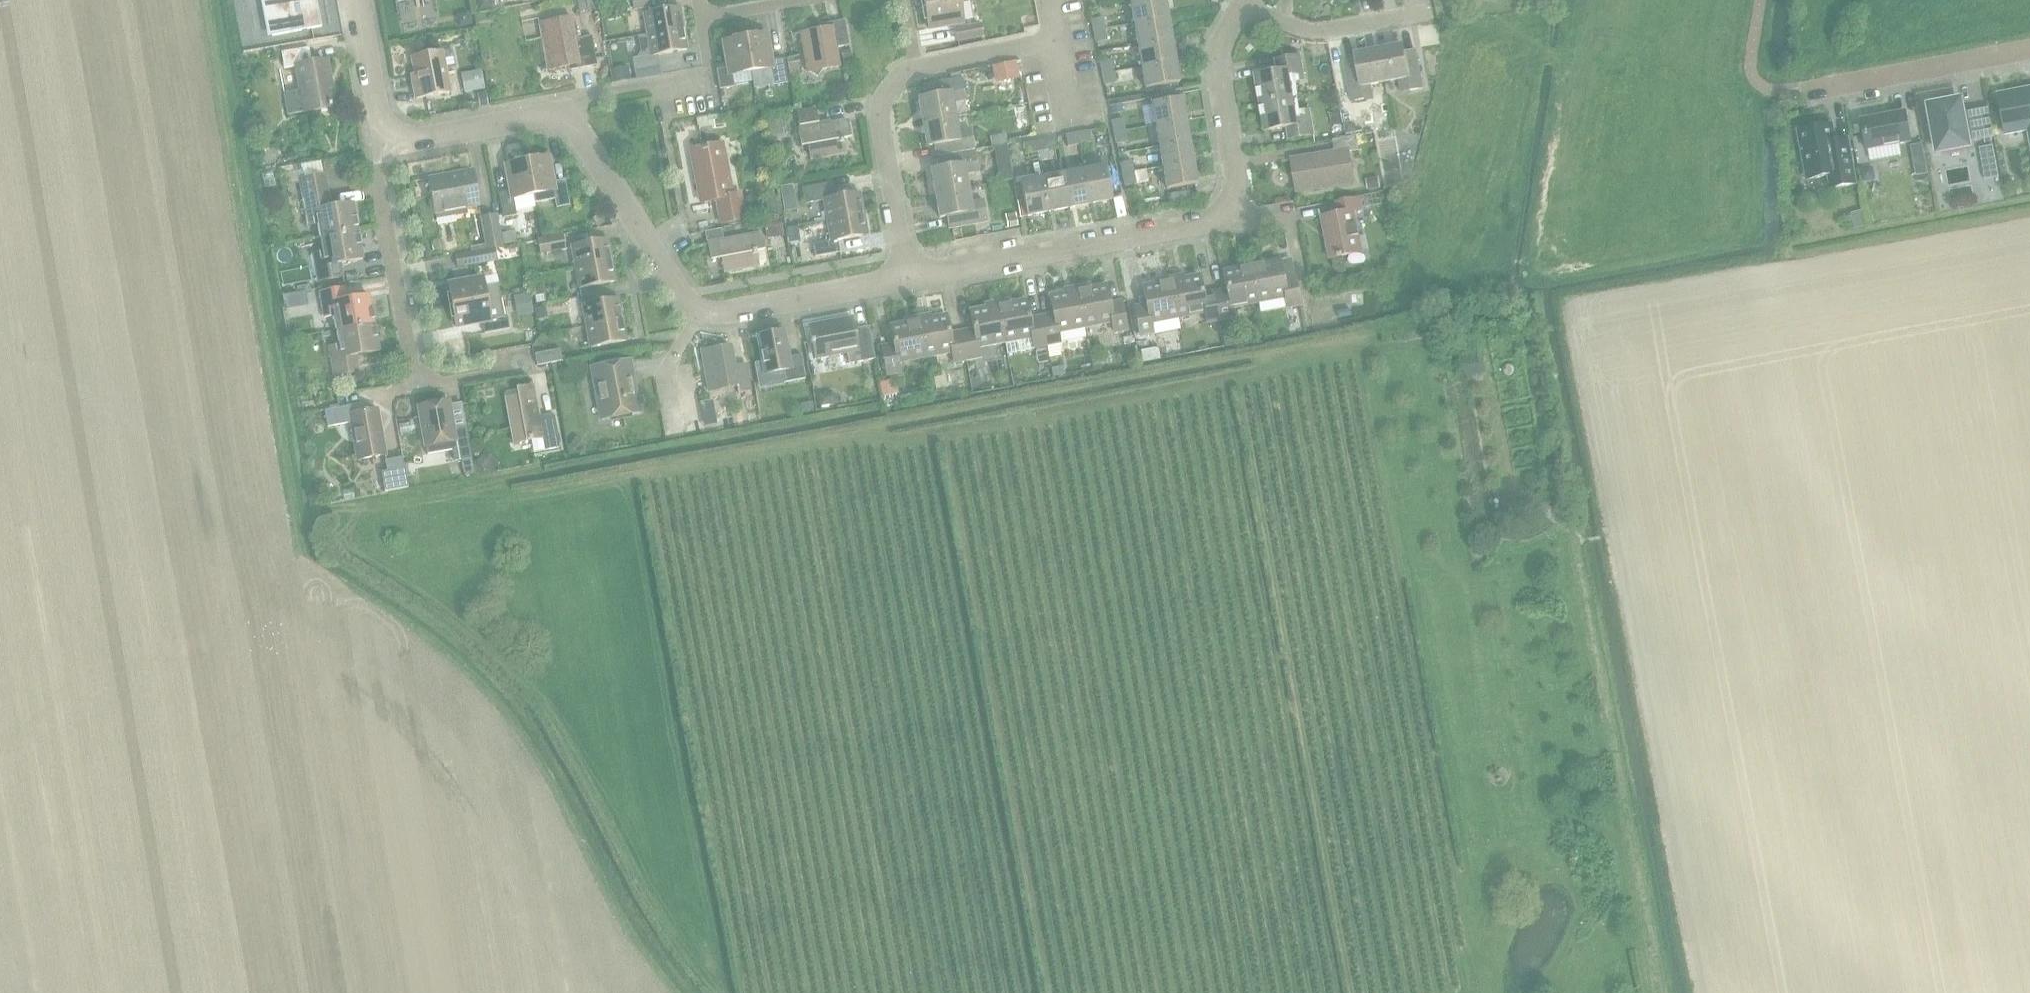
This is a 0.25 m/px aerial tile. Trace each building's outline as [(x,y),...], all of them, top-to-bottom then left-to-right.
[(317,0),(273,0),(276,14),(279,14),(282,33),(322,26),(317,0)] [(480,8),(492,6),(491,0),(478,0),(480,8)] [(577,1),(579,13),(596,9),(594,0),(581,0),(577,1)] [(632,10),(649,8),(648,0),(631,0),(632,10)] [(1168,20),(1164,0),(1150,0),(1129,4),(1133,26),(1168,20)] [(1911,12),(1932,8),(1930,0),(1909,0),(1911,12)] [(924,7),(928,28),(963,22),(959,1),(924,7)] [(646,35),(683,28),(680,7),(643,13),(646,35)] [(460,13),(457,18),(458,25),(470,23),(468,11),(460,13)] [(578,63),(579,68),(597,65),(591,35),(575,38),(571,17),(538,23),(547,69),(578,63)] [(1093,31),(1105,29),(1102,17),(1091,19),(1093,31)] [(849,45),(844,20),(830,22),(831,27),(800,32),(806,72),(810,71),(817,76),(822,69),(839,66),(836,47),(849,45)] [(1137,47),(1171,41),(1168,20),(1133,26),(1137,47)] [(979,24),(955,28),(957,41),(982,36),(979,24)] [(632,58),(634,71),(659,66),(657,55),(687,49),(683,28),(646,35),(637,36),(640,56),(632,58)] [(1105,29),(1093,31),(1095,43),(1107,41),(1105,29)] [(745,37),(750,71),(770,68),(773,84),(786,82),(782,57),(770,59),(766,33),(745,37)] [(732,75),(750,71),(745,37),(723,40),(728,67),(716,69),(719,89),(734,86),(732,75)] [(1140,68),(1175,62),(1171,41),(1137,47),(1140,68)] [(1377,50),(1383,82),(1397,80),(1400,93),(1421,89),(1414,51),(1402,53),(1401,45),(1377,50)] [(288,114),(305,111),(305,112),(337,106),(328,59),(312,62),(309,47),(283,52),(286,66),(296,64),(301,90),(284,93),(288,114)] [(441,50),(412,56),(417,84),(413,85),(416,98),(449,92),(445,68),(455,66),(452,50),(442,52),(441,50)] [(1369,85),(1383,82),(1377,50),(1352,55),(1354,63),(1342,65),(1349,102),(1371,98),(1369,85)] [(841,53),(843,65),(853,63),(851,52),(841,53)] [(1260,103),(1297,96),(1294,81),(1304,80),(1300,55),(1275,60),(1277,72),(1255,75),(1260,103)] [(995,83),(1018,78),(1018,75),(1022,74),(1020,60),(992,65),(995,83)] [(1102,75),(1113,73),(1111,60),(1099,62),(1102,75)] [(1175,62),(1140,68),(1144,90),(1179,84),(1175,62)] [(628,66),(610,70),(612,83),(630,79),(628,66)] [(659,66),(634,71),(635,78),(661,73),(659,66)] [(462,73),(465,93),(482,91),(479,69),(462,73)] [(1113,73),(1102,75),(1104,86),(1115,83),(1113,73)] [(921,123),(954,118),(951,102),(964,100),(961,78),(922,84),(924,96),(917,98),(921,123)] [(1997,93),(2005,134),(2028,130),(2029,143),(2029,87),(1997,93)] [(485,92),(477,93),(479,106),(487,105),(485,92)] [(1297,96),(1260,103),(1264,131),(1287,127),(1289,138),(1314,134),(1310,110),(1300,111),(1297,96)] [(1156,126),(1185,121),(1182,99),(1152,104),(1156,126)] [(1929,106),(1931,119),(1937,151),(1968,145),(1967,142),(1994,137),(1988,107),(1968,111),(1969,113),(1962,114),(1960,100),(1929,106)] [(1121,103),(1109,106),(1111,115),(1122,112),(1121,103)] [(846,120),(816,126),(813,109),(796,112),(799,129),(797,129),(800,144),(807,143),(810,159),(844,153),(841,137),(849,136),(846,120)] [(1329,112),(1332,126),(1343,124),(1341,110),(1329,112)] [(1866,150),(1911,142),(1905,110),(1861,119),(1866,150)] [(934,157),(973,151),(969,128),(956,130),(954,118),(921,123),(925,147),(932,146),(934,157)] [(1114,133),(1125,131),(1123,118),(1112,121),(1114,133)] [(769,121),(772,137),(784,135),(781,119),(769,121)] [(1159,147),(1189,142),(1185,121),(1156,126),(1159,147)] [(1351,122),(1343,123),(1345,134),(1357,132),(1356,125),(1351,122)] [(1831,124),(1798,130),(1807,179),(1827,176),(1830,188),(1856,183),(1848,138),(1834,141),(1831,124)] [(1076,133),(1078,144),(1090,142),(1088,130),(1076,133)] [(1125,131),(1114,133),(1116,144),(1127,142),(1125,131)] [(1067,146),(1078,144),(1076,133),(1065,135),(1067,146)] [(1005,134),(990,137),(991,147),(1006,145),(1005,134)] [(1349,151),(1359,150),(1356,135),(1332,139),(1334,152),(1291,159),(1296,190),(1307,188),(1309,189),(1320,188),(1321,186),(1353,181),(1349,151)] [(1033,141),(1036,152),(1048,150),(1046,138),(1033,141)] [(1039,171),(1036,152),(1033,141),(1022,143),(1025,154),(1029,153),(1030,157),(1034,160),(1036,171),(1039,171)] [(1163,168),(1192,163),(1189,142),(1159,147),(1163,168)] [(1916,176),(1928,173),(1922,143),(1910,146),(1916,176)] [(722,144),(690,150),(700,201),(716,198),(721,222),(744,218),(739,194),(731,195),(722,144)] [(1992,146),(1983,148),(1986,164),(1995,162),(1992,146)] [(933,195),(966,189),(963,174),(976,171),(973,151),(934,157),(937,170),(929,171),(933,195)] [(526,160),(533,195),(553,191),(556,207),(569,205),(564,180),(553,182),(548,156),(526,160)] [(513,198),(533,195),(526,160),(505,164),(510,190),(498,192),(503,217),(516,215),(513,198)] [(1122,174),(1133,172),(1131,160),(1120,163),(1122,174)] [(320,163),(300,166),(303,178),(322,175),(320,163)] [(1192,163),(1163,168),(1166,190),(1196,185),(1192,163)] [(1083,171),(1089,205),(1111,201),(1105,167),(1083,171)] [(1872,168),(1860,170),(1862,181),(1874,179),(1872,168)] [(1069,209),(1089,205),(1083,171),(1062,175),(1069,209)] [(477,207),(471,172),(428,179),(434,215),(477,207)] [(1000,180),(1012,179),(1011,172),(999,173),(1000,180)] [(1133,172),(1122,174),(1125,186),(1136,183),(1133,172)] [(1917,182),(1929,180),(1928,173),(1916,176),(1917,182)] [(332,207),(329,190),(326,174),(322,175),(303,178),(301,179),(309,224),(319,222),(322,237),(359,231),(354,203),(332,207)] [(1047,213),(1069,209),(1062,175),(1041,179),(1047,213)] [(1380,188),(1378,176),(1367,178),(1369,190),(1380,188)] [(1025,217),(1047,213),(1041,179),(1019,183),(1022,200),(1016,201),(1020,217),(1025,216),(1025,217)] [(827,219),(864,213),(860,191),(830,197),(827,182),(802,187),(805,203),(823,199),(827,219)] [(794,201),(791,185),(779,188),(782,203),(794,201)] [(966,189),(933,195),(937,218),(944,216),(946,228),(985,222),(981,200),(968,202),(966,189)] [(781,215),(777,196),(758,199),(761,218),(781,215)] [(1354,211),(1362,209),(1359,197),(1336,202),(1338,214),(1321,217),(1330,258),(1362,252),(1354,211)] [(1861,210),(1850,212),(1853,227),(1864,225),(1861,210)] [(1017,225),(1015,212),(1005,214),(1007,226),(1017,225)] [(864,213),(827,219),(830,240),(812,243),(815,256),(840,251),(838,239),(867,234),(864,213)] [(502,246),(499,233),(496,214),(480,217),(485,249),(502,246)] [(595,214),(591,220),(598,226),(603,220),(595,214)] [(783,236),(781,218),(763,221),(766,238),(783,236)] [(801,243),(798,227),(785,229),(788,245),(801,243)] [(761,233),(723,240),(721,228),(704,232),(709,259),(721,256),(724,271),(757,265),(763,264),(766,260),(761,233)] [(499,233),(502,246),(517,243),(515,230),(499,233)] [(359,231),(322,237),(324,251),(314,253),(319,281),(344,276),(341,262),(364,258),(359,231)] [(537,240),(540,253),(565,249),(562,235),(537,240)] [(574,267),(611,260),(607,238),(570,245),(574,267)] [(471,265),(496,260),(494,248),(469,253),(471,265)] [(611,260),(574,267),(578,288),(615,281),(611,260)] [(1248,263),(1256,302),(1281,298),(1283,308),(1296,305),(1291,276),(1279,278),(1276,262),(1261,264),(1260,260),(1248,263)] [(1227,308),(1256,302),(1248,263),(1235,265),(1236,269),(1221,272),(1224,289),(1212,292),(1217,320),(1229,318),(1227,308)] [(1361,274),(1348,277),(1350,289),(1363,286),(1361,274)] [(1217,320),(1212,292),(1200,294),(1197,277),(1181,280),(1180,276),(1168,278),(1176,318),(1202,313),(1204,323),(1217,320)] [(498,283),(484,286),(483,277),(448,284),(452,305),(500,296),(498,283)] [(1147,323),(1176,318),(1168,278),(1156,280),(1157,284),(1140,287),(1143,304),(1131,307),(1137,336),(1149,333),(1147,323)] [(1076,287),(1083,328),(1109,323),(1111,332),(1123,330),(1118,302),(1107,304),(1104,287),(1088,290),(1087,285),(1076,287)] [(535,303),(546,301),(543,287),(533,289),(535,303)] [(1055,333),(1083,328),(1076,287),(1062,290),(1063,294),(1047,297),(1050,314),(1039,316),(1045,345),(1057,343),(1055,333)] [(339,330),(376,323),(371,295),(348,300),(346,288),(322,293),(326,316),(336,314),(339,330)] [(303,291),(291,293),(293,304),(305,302),(303,291)] [(529,293),(513,296),(517,316),(533,312),(529,293)] [(1344,295),(1332,298),(1337,311),(1348,307),(1344,295)] [(507,316),(504,316),(500,296),(452,305),(456,326),(482,321),(484,333),(509,328),(507,316)] [(585,326),(622,319),(618,298),(581,304),(585,326)] [(1045,345),(1039,316),(1027,318),(1023,301),(1008,304),(1007,300),(995,302),(1003,343),(1029,338),(1031,348),(1045,345)] [(975,348),(1003,343),(995,302),(982,305),(983,309),(967,312),(971,329),(959,331),(964,360),(976,357),(975,348)] [(537,319),(548,317),(545,305),(535,308),(537,319)] [(964,360),(959,331),(946,334),(943,317),(929,319),(928,315),(915,317),(922,357),(948,352),(950,362),(964,360)] [(895,362),(922,357),(915,317),(902,320),(903,324),(888,327),(891,344),(878,346),(884,375),(897,372),(895,362)] [(806,326),(812,358),(844,353),(846,364),(872,359),(866,327),(851,329),(849,318),(806,326)] [(622,319),(585,326),(589,347),(626,340),(622,319)] [(376,323),(339,330),(341,344),(332,346),(337,374),(361,370),(358,354),(381,350),(376,323)] [(798,354),(785,356),(780,330),(755,334),(761,373),(779,370),(781,381),(802,378),(798,354)] [(1235,336),(1223,338),(1224,346),(1237,344),(1235,336)] [(502,349),(521,348),(521,339),(501,340),(502,349)] [(728,345),(700,350),(707,392),(734,387),(735,393),(747,390),(743,364),(732,366),(728,345)] [(1156,347),(1139,350),(1141,362),(1158,359),(1156,347)] [(1044,348),(1034,350),(1036,362),(1046,360),(1044,348)] [(534,353),(537,365),(562,360),(559,349),(534,353)] [(1481,374),(1477,353),(1462,356),(1466,377),(1481,374)] [(643,410),(633,359),(594,367),(603,417),(643,410)] [(553,413),(541,415),(536,386),(519,389),(521,396),(508,398),(517,442),(531,440),(533,453),(559,448),(553,413)] [(820,407),(838,403),(837,396),(830,391),(817,394),(820,407)] [(895,405),(893,396),(883,398),(885,407),(895,405)] [(446,442),(454,440),(458,461),(460,460),(471,458),(475,457),(469,427),(456,429),(451,400),(421,406),(428,445),(431,444),(432,449),(436,453),(444,451),(447,446),(446,442)] [(812,401),(801,403),(802,410),(813,408),(812,401)] [(775,411),(765,405),(761,414),(771,419),(775,411)] [(352,415),(361,461),(388,456),(379,409),(352,415)] [(577,454),(586,444),(576,436),(568,447),(577,454)] [(498,463),(484,452),(485,451),(480,447),(475,453),(476,459),(474,462),(476,463),(473,466),(475,474),(482,473),(485,470),(490,473),(498,463)] [(408,487),(405,475),(402,457),(385,461),(387,471),(381,472),(385,491),(408,487)] [(471,458),(460,460),(463,476),(474,475),(471,458)] [(405,475),(408,487),(424,484),(422,472),(405,475)]
